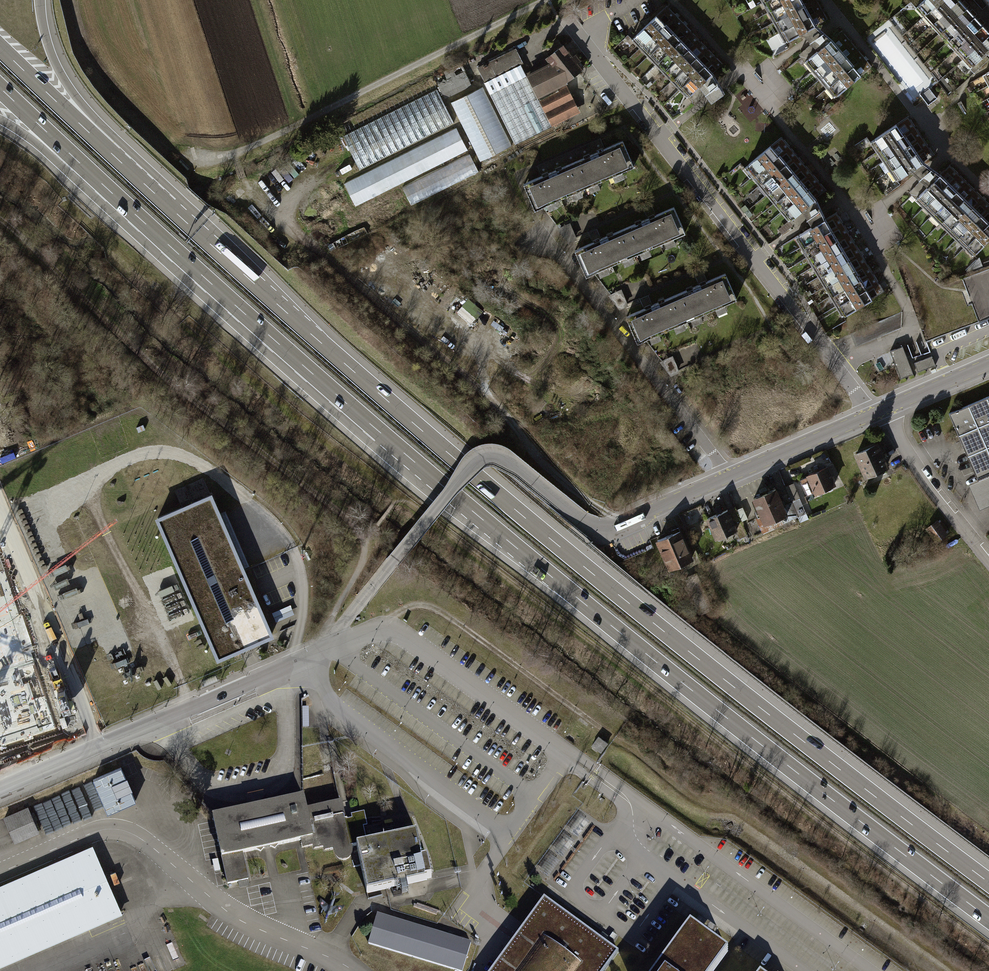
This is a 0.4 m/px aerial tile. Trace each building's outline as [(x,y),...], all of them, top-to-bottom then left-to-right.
[(791,39),(828,19),(817,0),(769,0),(791,39)] [(919,5),(973,61),(986,52),(988,55),(988,6),(987,5),(984,8),(976,0),(924,0),(919,5)] [(669,9),(636,39),(694,103),(716,83),(709,75),(720,65),(669,9)] [(841,33),(810,60),(840,95),(871,67),(841,33)] [(545,67),(530,73),(540,96),(571,81),(584,69),(581,63),(584,60),(578,54),(576,56),(565,45),(551,56),(541,61),(545,67)] [(516,48),(478,67),(485,81),(524,62),(516,48)] [(465,66),(437,78),(445,98),(473,86),(465,66)] [(522,66),(485,84),(516,144),(550,127),(522,66)] [(587,85),(577,90),(582,100),(592,95),(587,85)] [(569,87),(544,99),(542,100),(553,125),(581,113),(569,87)] [(337,139),(356,171),(455,123),(437,88),(337,139)] [(929,88),(920,94),(928,105),(937,98),(929,88)] [(481,89),(455,102),(452,104),(481,160),(510,145),(481,89)] [(592,99),(583,103),(588,113),(597,109),(592,99)] [(907,117),(875,138),(900,175),(932,155),(907,117)] [(457,130),(348,183),(358,204),(467,151),(457,130)] [(632,165),(621,139),(603,146),(600,138),(567,152),(582,187),(632,165)] [(783,138),(752,164),(797,216),(828,190),(783,138)] [(582,187),(567,152),(536,165),(540,174),(520,182),(532,209),(582,187)] [(470,158),(406,188),(414,204),(478,174),(470,158)] [(918,196),(976,252),(988,239),(988,206),(948,166),(918,196)] [(684,232),(672,206),(623,227),(634,254),(684,232)] [(838,213),(802,235),(850,312),(886,290),(838,213)] [(634,254),(623,227),(573,249),(584,275),(634,254)] [(735,299),(724,273),(674,294),(685,321),(735,299)] [(619,309),(630,304),(622,288),(612,293),(619,309)] [(685,321),(674,294),(624,316),(635,342),(685,321)] [(472,324),(484,310),(470,298),(458,311),(472,324)] [(902,313),(851,334),(856,347),(900,329),(902,313)] [(903,346),(890,351),(901,379),(913,374),(903,346)] [(932,356),(914,363),(918,372),(935,365),(932,356)] [(672,374),(680,370),(673,358),(666,362),(672,374)] [(949,416),(967,459),(957,463),(963,476),(972,473),(976,483),(969,486),(979,510),(988,506),(988,399),(949,416)] [(135,427),(138,432),(145,429),(143,424),(135,427)] [(889,467),(878,442),(853,453),(864,478),(889,467)] [(837,476),(833,466),(806,477),(813,496),(835,487),(831,478),(837,476)] [(789,515),(777,488),(753,499),(764,525),(789,515)] [(244,571),(211,495),(158,518),(218,658),(239,649),(272,635),(261,610),(244,571)] [(728,509),(705,519),(714,540),(737,530),(728,509)] [(222,512),(245,566),(249,565),(227,510),(222,512)] [(937,520),(925,528),(936,543),(948,534),(937,520)] [(693,559),(680,530),(654,541),(667,570),(693,559)] [(0,560),(0,745),(54,728),(0,560)] [(272,612),(276,622),(294,614),(290,605),(272,612)] [(608,743),(599,736),(592,745),(601,752),(608,743)] [(121,768),(93,780),(108,813),(135,801),(121,768)] [(291,797),(305,794),(302,778),(289,780),(291,797)] [(213,815),(228,884),(248,880),(242,853),(302,840),(303,843),(301,844),(302,848),(313,845),(314,848),(324,846),(325,850),(334,848),(336,855),(337,857),(340,859),(343,860),(347,859),(349,857),(351,855),(351,851),(351,848),(356,846),(356,845),(393,837),(391,829),(384,831),(382,824),(363,828),(361,818),(350,821),(345,822),(340,803),(336,804),(306,810),(303,796),(213,815)] [(28,807),(4,817),(15,841),(38,831),(28,807)] [(589,822),(580,816),(569,832),(578,838),(589,822)] [(356,845),(356,846),(367,893),(387,889),(427,880),(427,879),(431,878),(427,858),(422,859),(416,832),(393,837),(356,845)] [(574,842),(566,836),(554,851),(563,858),(574,842)] [(121,912),(93,847),(0,887),(0,964),(121,912)] [(560,862),(551,856),(540,871),(548,878),(560,862)] [(490,970),(604,970),(618,952),(602,940),(544,898),(515,937),(490,970)] [(377,915),(368,943),(459,970),(462,970),(471,943),(377,915)] [(655,970),(713,970),(728,951),(690,923),(655,970)]
